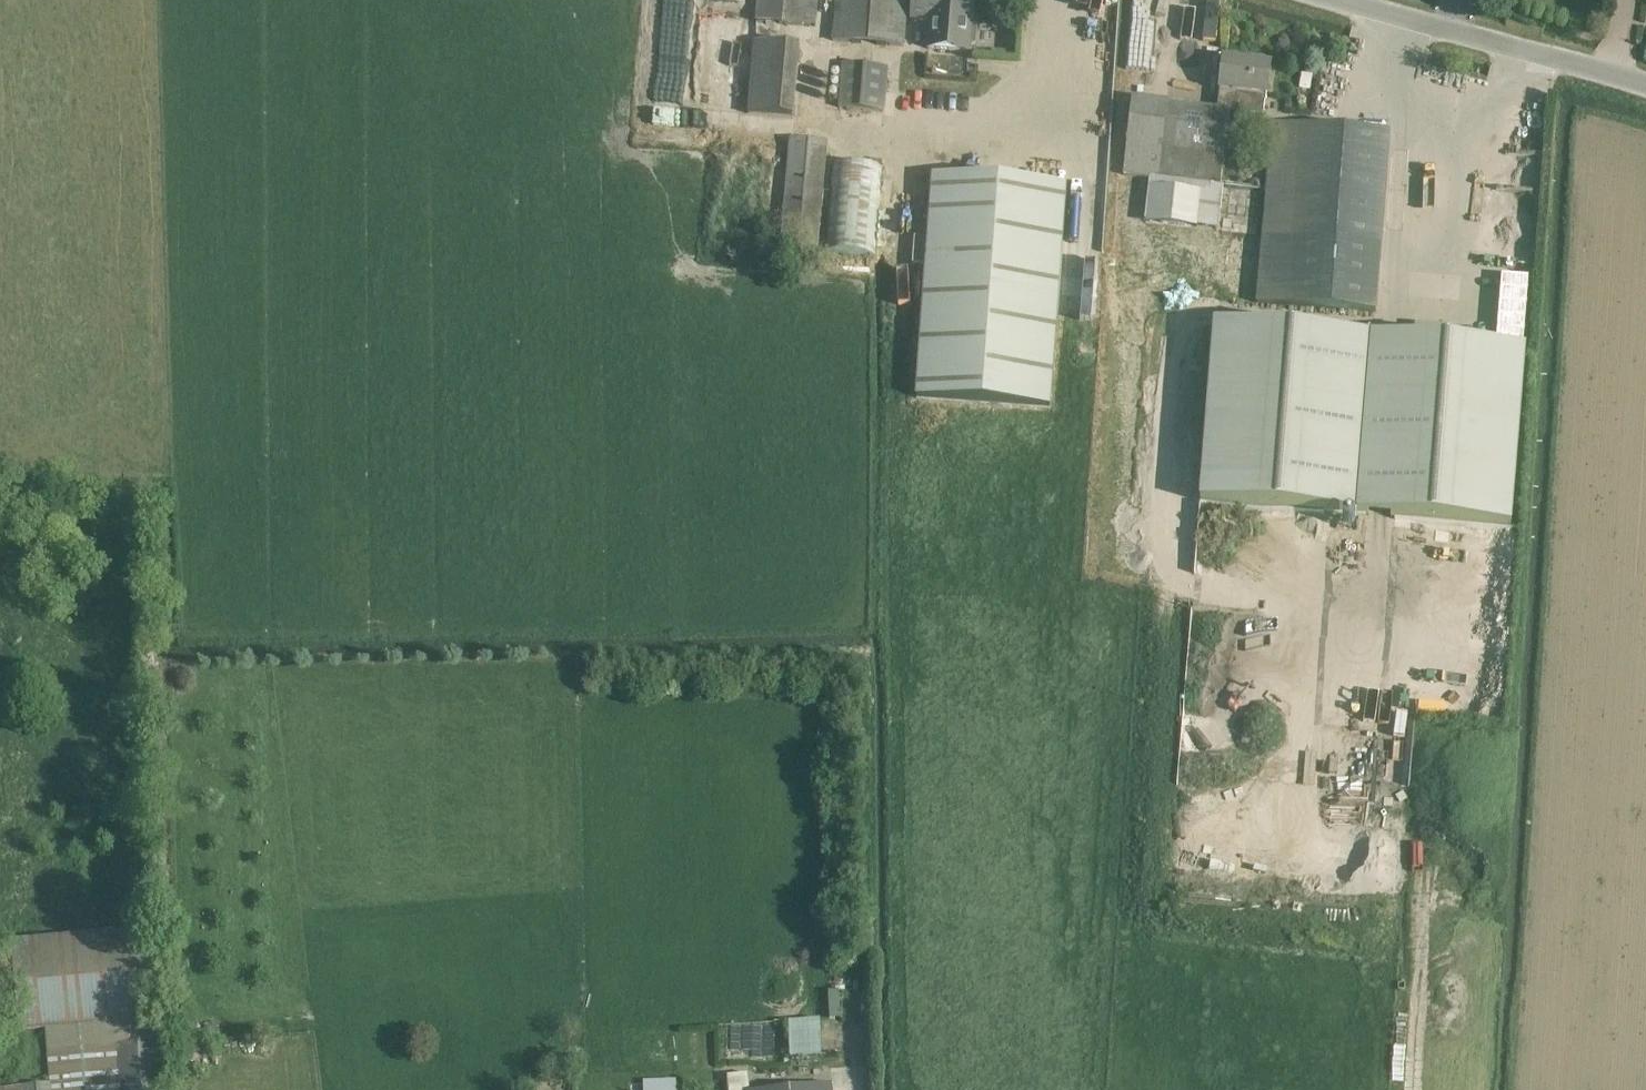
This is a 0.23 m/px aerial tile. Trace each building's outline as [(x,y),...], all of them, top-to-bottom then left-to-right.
[(756,23),(817,27),(819,0),(758,0),(756,23)] [(832,42),(906,47),(909,0),(836,0),(832,42)] [(977,26),(973,26),(976,0),(912,0),(910,21),(929,22),(926,49),(938,50),(969,53),(969,45),(976,45),(977,26)] [(753,42),(747,113),(793,117),(798,45),(753,42)] [(1267,97),(1271,64),(1224,59),(1220,92),(1218,109),(1133,98),(1123,175),(1149,179),(1145,222),(1218,229),(1223,186),(1221,186),(1222,174),(1225,150),(1246,152),(1249,126),(1235,124),(1236,111),(1264,114),(1266,97),(1267,97)] [(842,63),(838,108),(884,112),(887,67),(842,63)] [(1271,124),(1263,217),(1257,303),(1377,313),(1390,133),(1271,124)] [(789,139),(780,248),(817,251),(826,142),(789,139)] [(833,163),(825,251),(874,256),(882,167),(833,163)] [(1067,186),(933,176),(917,399),(1051,408),(1067,186)] [(1495,274),(1493,342),(1522,342),(1524,275),(1495,274)] [(1201,501),(1511,526),(1526,349),(1215,324),(1201,501)] [(1320,788),(1321,738),(1311,738),(1310,787),(1320,788)] [(163,1041),(157,1042),(145,929),(12,941),(20,1033),(45,1030),(49,1086),(7,1089),(166,1089),(163,1041)] [(786,1055),(817,1054),(816,1018),(785,1018),(786,1055)] [(183,1074),(205,1073),(204,1052),(208,1052),(208,1042),(181,1043),(183,1074)] [(747,1075),(727,1076),(728,1089),(748,1089),(747,1075)] [(628,1082),(629,1089),(673,1089),(673,1080),(628,1082)]
